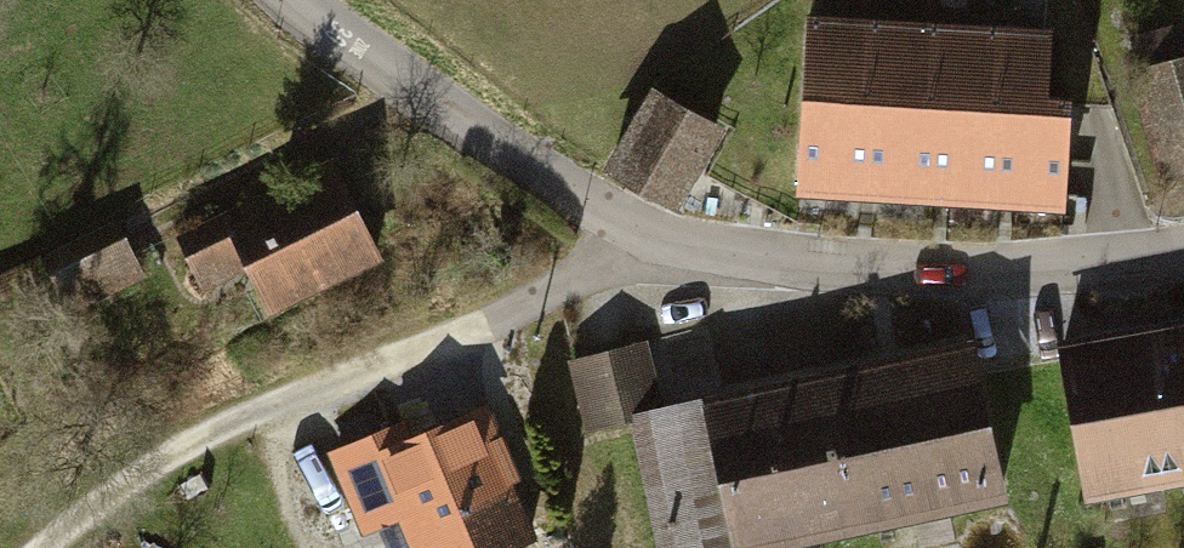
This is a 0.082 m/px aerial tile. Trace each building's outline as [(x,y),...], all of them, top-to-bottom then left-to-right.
[(821,28),(807,28),(798,179),(1065,193),(1070,100),(1047,99),(1050,43),(1046,42),(1046,32),(822,20),(821,28)] [(1183,171),(1183,61),(1182,62),(1176,37),(1139,46),(1171,174),(1183,171)] [(713,130),(656,97),(613,169),(670,202),(713,130)] [(383,266),(333,161),(176,235),(204,293),(244,275),(266,321),(383,266)] [(74,312),(142,277),(124,241),(55,275),(74,312)] [(1068,350),(1094,491),(1183,474),(1183,328),(1068,350)] [(641,417),(658,413),(643,344),(575,359),(590,428),(641,417)] [(828,388),(856,518),(1001,487),(973,357),(828,388)] [(736,544),(856,518),(828,388),(708,414),(736,544)] [(415,547),(495,547),(525,536),(508,494),(518,490),(481,397),(335,456),(364,527),(400,512),(415,547)] [(708,414),(706,403),(658,413),(641,417),(669,547),(718,547),(736,544),(708,414)] [(890,530),(894,547),(985,547),(975,508),(890,530)]
